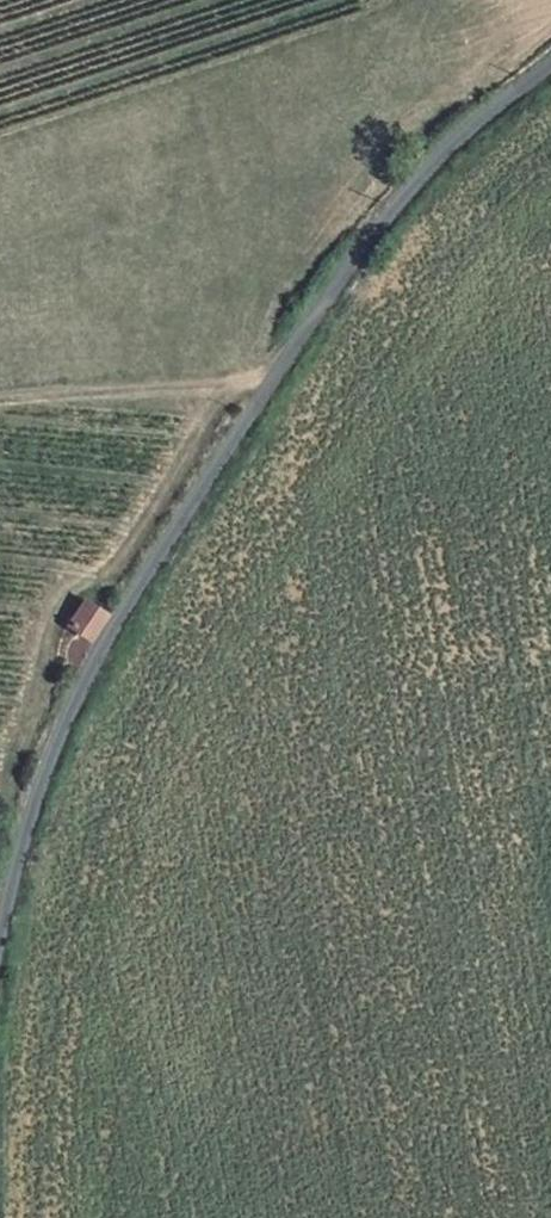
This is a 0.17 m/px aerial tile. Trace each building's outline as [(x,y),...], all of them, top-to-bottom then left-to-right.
[(101,608),(81,596),(64,625),(84,637),(101,608)]
